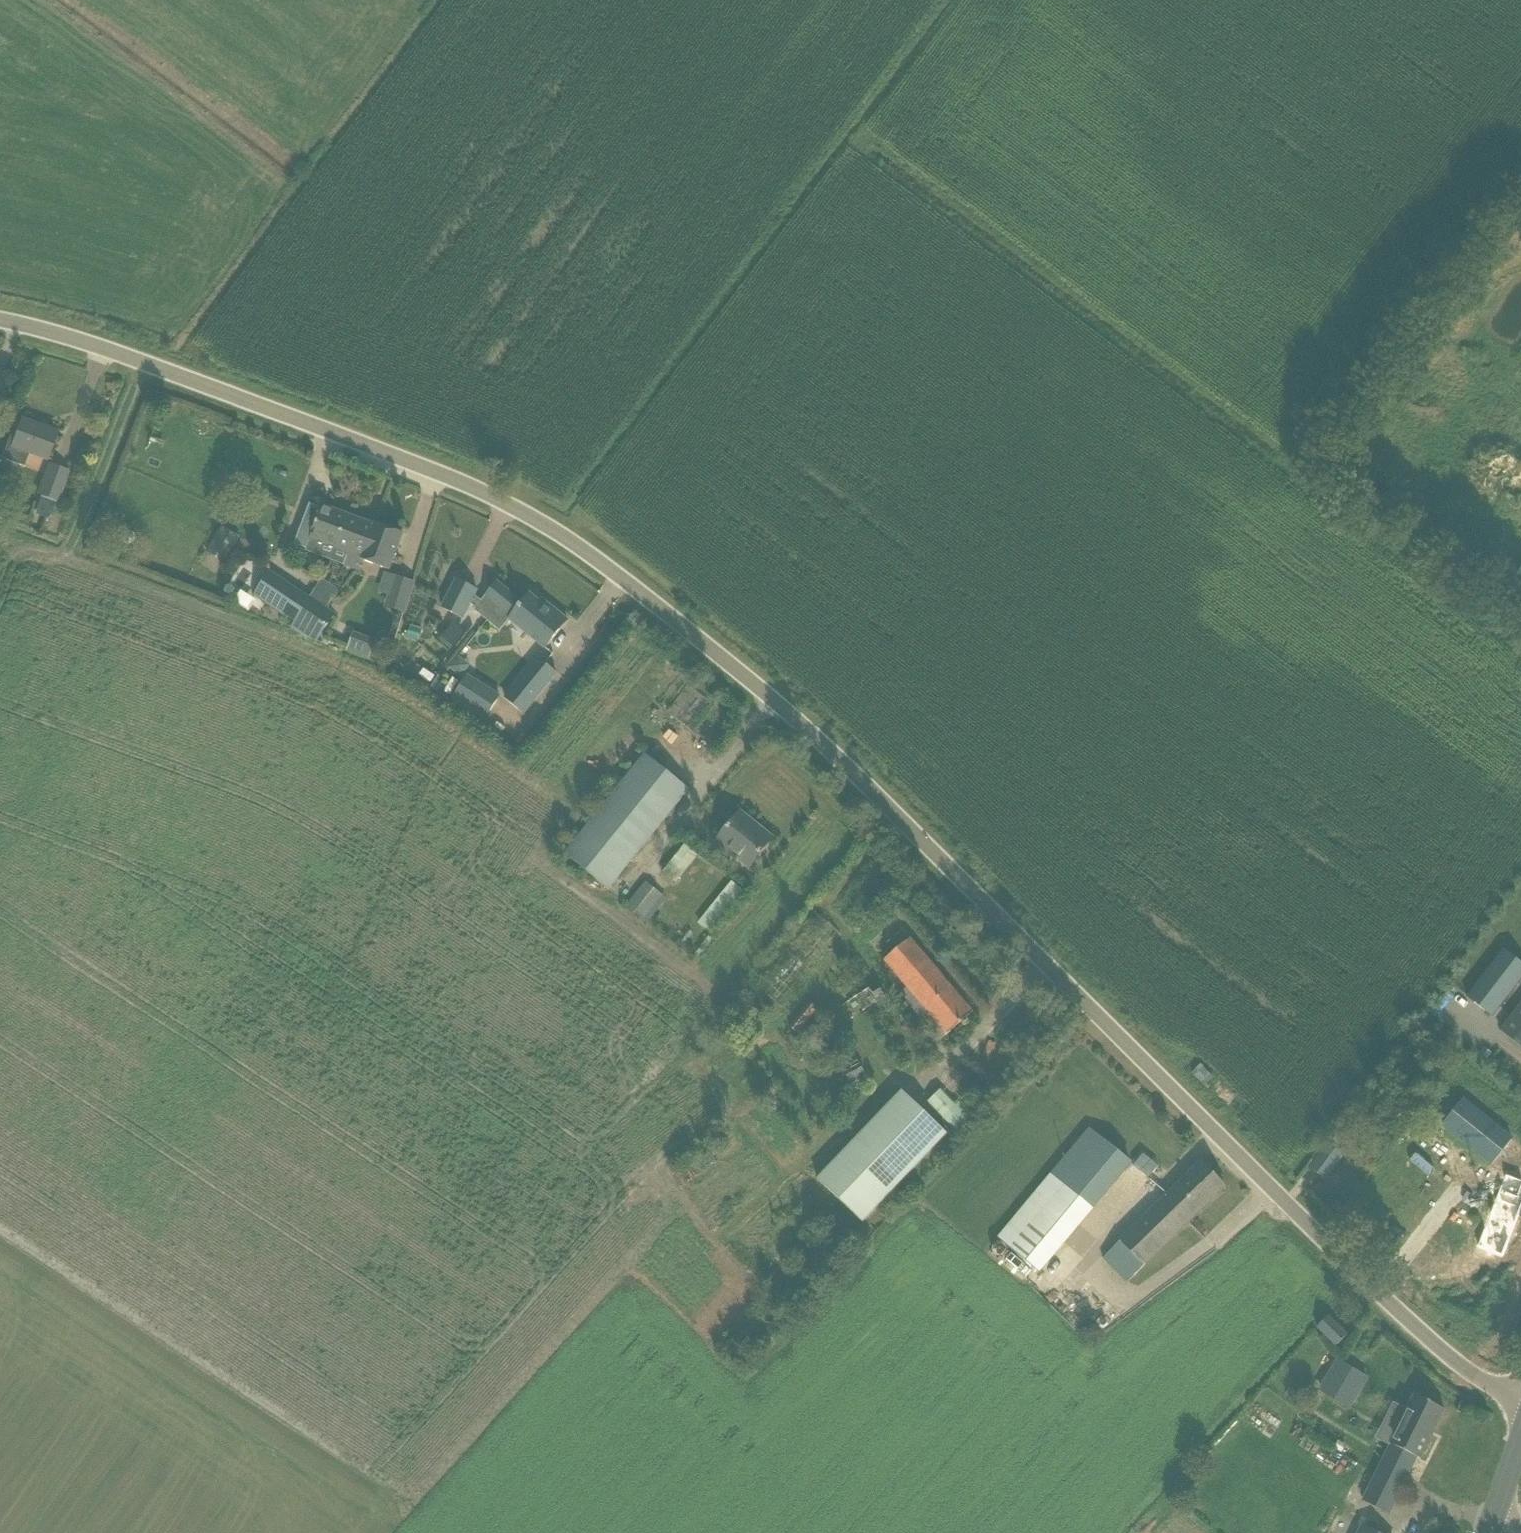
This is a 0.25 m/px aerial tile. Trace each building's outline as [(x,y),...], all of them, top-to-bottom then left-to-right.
[(28,455),(45,462),(49,452),(56,433),(21,421),(15,438),(9,436),(1,459),(23,467),(28,455)] [(50,466),(41,491),(57,497),(66,472),(50,466)] [(310,505),(296,544),(307,548),(322,553),(325,544),(337,548),(349,515),(323,505),(322,509),(310,505)] [(349,515),(337,548),(349,553),(344,566),(358,571),(362,561),(376,525),(349,515)] [(376,525),(362,561),(389,571),(403,533),(376,523),(376,525)] [(206,553),(222,564),(239,539),(223,528),(206,553)] [(287,616),(294,621),(296,622),(311,598),(273,572),(256,597),(286,617),(287,616)] [(442,608),(463,618),(469,606),(471,603),(475,595),(477,590),(457,579),(442,608)] [(397,580),(387,608),(404,614),(414,586),(397,580)] [(471,603),(469,606),(474,611),(473,612),(499,633),(508,621),(522,602),(497,582),(482,601),(481,600),(475,595),(471,603)] [(522,602),(508,621),(545,650),(556,636),(568,620),(554,608),(551,611),(530,594),(522,602)] [(294,621),(290,628),(304,637),(309,630),(309,631),(324,607),(311,598),(296,622),(294,621)] [(324,607),(309,631),(319,637),(335,614),(324,607)] [(352,632),(346,648),(370,657),(376,642),(352,632)] [(454,654),(450,668),(466,673),(471,659),(454,654)] [(558,673),(537,656),(504,698),(525,715),(558,673)] [(424,669),(420,676),(430,682),(435,675),(424,669)] [(467,675),(452,699),(485,720),(500,696),(467,675)] [(646,755),(566,854),(608,888),(688,789),(646,755)] [(715,840),(748,866),(772,835),(739,809),(715,840)] [(682,878),(699,851),(684,842),(667,868),(682,878)] [(728,879),(701,924),(713,931),(740,887),(728,879)] [(646,882),(626,906),(643,919),(662,895),(646,882)] [(910,939),(885,961),(906,986),(947,1034),(958,1025),(973,1012),(910,939)] [(1467,997),(1492,1016),(1520,979),(1520,963),(1504,950),(1467,997)] [(885,998),(877,983),(841,1005),(851,1020),(885,998)] [(810,1002),(790,1025),(798,1032),(818,1008),(810,1002)] [(1500,1031),(1520,1047),(1520,1004),(1500,1031)] [(858,1061),(835,1074),(847,1094),(870,1081),(858,1061)] [(947,1135),(902,1090),(818,1178),(863,1222),(947,1135)] [(929,1102),(957,1133),(974,1119),(960,1103),(956,1106),(941,1091),(929,1102)] [(1461,1100),(1441,1125),(1488,1163),(1508,1138),(1461,1100)] [(1130,1162),(1091,1129),(1089,1127),(1040,1186),(1081,1221),(1130,1162)] [(1320,1175),(1336,1151),(1327,1144),(1310,1168),(1320,1175)] [(1143,1153),(1133,1165),(1148,1178),(1158,1166),(1143,1153)] [(1201,1161),(1186,1175),(1100,1255),(1124,1280),(1225,1187),(1201,1161)] [(1475,1245),(1501,1254),(1520,1195),(1520,1178),(1500,1171),(1475,1245)] [(1317,1327),(1336,1346),(1347,1335),(1328,1316),(1317,1327)] [(1337,1360),(1320,1390),(1350,1408),(1368,1379),(1337,1360)] [(1394,1404),(1386,1421),(1398,1427),(1389,1445),(1416,1458),(1420,1460),(1445,1410),(1414,1395),(1406,1411),(1394,1404)] [(1389,1445),(1362,1500),(1389,1513),(1416,1458),(1389,1445)] [(1327,1448),(1320,1460),(1349,1477),(1356,1464),(1327,1448)]
